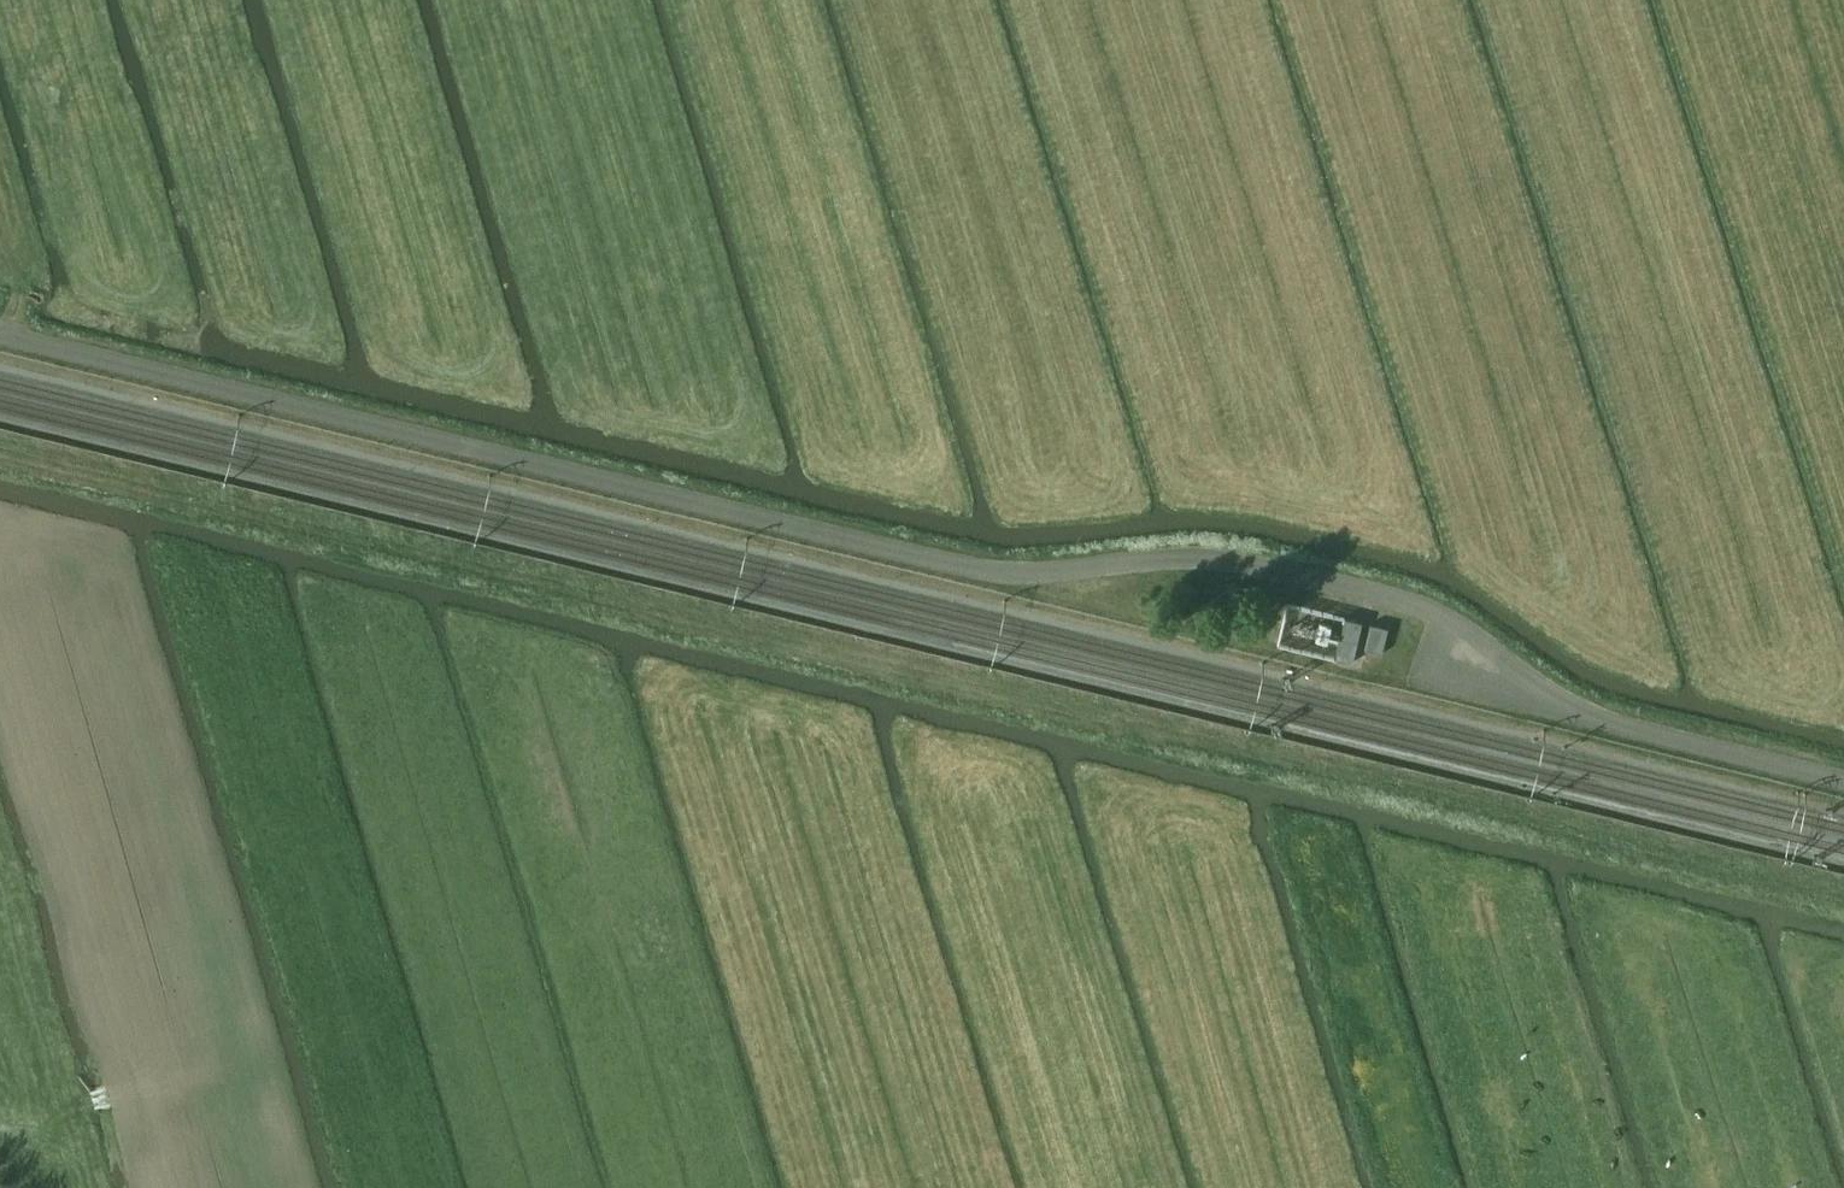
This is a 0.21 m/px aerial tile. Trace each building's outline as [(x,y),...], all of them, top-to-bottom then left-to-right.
[(1345,618),(1335,659),(1352,663),(1362,622),(1345,618)] [(1382,654),(1388,628),(1371,624),(1364,650),(1382,654)]
